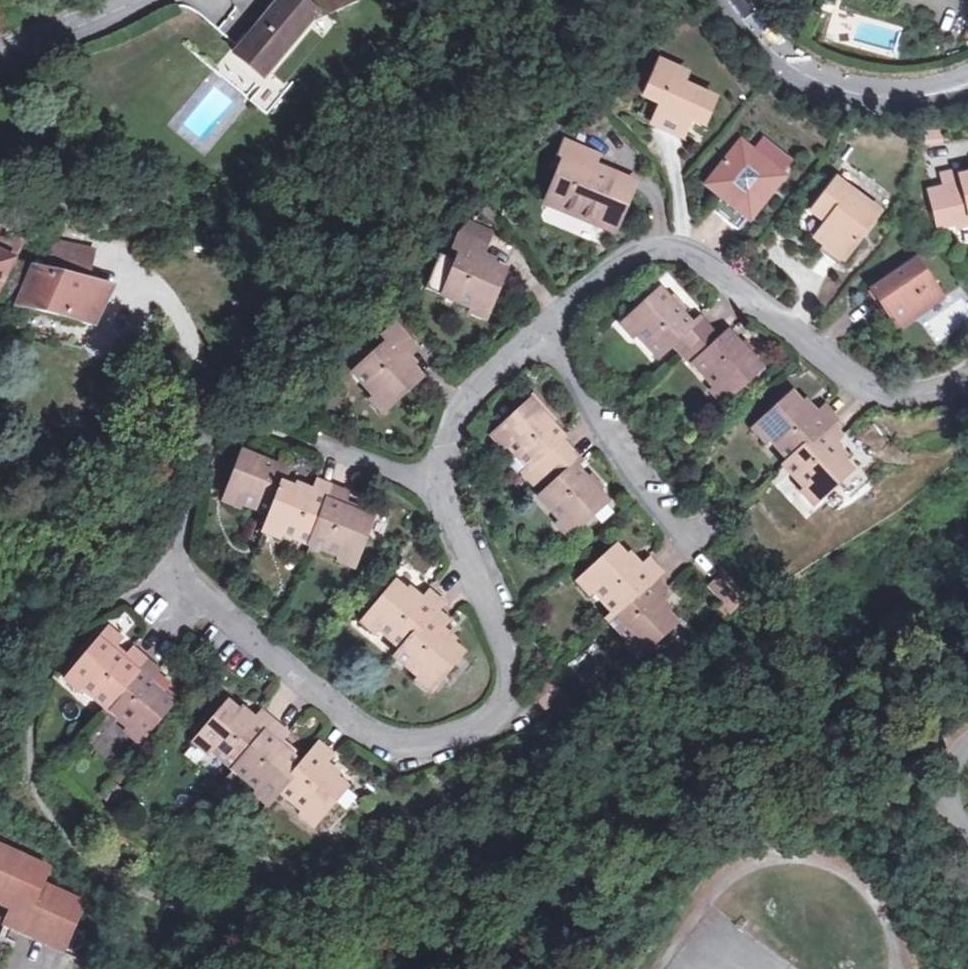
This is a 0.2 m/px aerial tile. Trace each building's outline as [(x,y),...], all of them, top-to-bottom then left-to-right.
[(267,73),(305,27),(316,14),(300,0),(279,0),(238,49),(267,73)] [(316,14),(305,27),(328,17),(321,0),(300,0),(316,14)] [(328,17),(356,4),(354,0),(321,0),(328,17)] [(261,79),(267,73),(238,49),(232,56),(261,79)] [(261,79),(232,56),(217,74),(246,98),(261,79)] [(688,125),(698,101),(667,88),(670,78),(644,68),(633,94),(647,100),(637,126),(667,139),(675,120),(688,125)] [(748,140),(742,134),(732,145),(725,139),(698,171),(713,185),(703,198),(728,219),(756,185),(762,190),(781,167),(777,163),(787,152),(758,127),(748,140)] [(557,214),(574,221),(578,212),(607,224),(623,186),(589,171),(595,155),(560,141),(553,159),(563,163),(548,200),(561,205),(557,214)] [(800,202),(819,219),(807,235),(829,254),(867,209),(826,173),(800,202)] [(967,181),(967,189),(925,195),(932,231),(962,226),(962,230),(967,229),(967,181)] [(15,305),(29,269),(12,262),(22,245),(30,249),(35,235),(31,233),(32,229),(0,215),(0,300),(15,305)] [(485,253),(456,242),(451,254),(458,256),(441,302),(470,313),(472,308),(484,312),(499,273),(480,266),(485,253)] [(855,287),(876,322),(883,318),(888,325),(928,305),(903,261),(855,287)] [(113,286),(37,270),(23,307),(94,327),(113,286)] [(685,367),(708,391),(713,386),(724,397),(757,367),(723,330),(715,338),(695,317),(686,326),(654,292),(621,322),(631,333),(624,340),(647,364),(670,343),(689,363),(685,367)] [(408,355),(387,332),(378,340),(385,348),(349,381),(371,405),(377,400),(389,412),(419,383),(400,362),(408,355)] [(804,484),(830,512),(863,482),(830,446),(840,437),(826,422),(831,417),(822,406),(810,417),(787,393),(755,422),(767,434),(762,439),(784,463),(781,466),(800,487),(804,484)] [(537,503),(558,528),(564,523),(573,533),(603,507),(573,473),(579,468),(559,445),(563,442),(528,405),(498,431),(509,444),(504,448),(525,473),(535,465),(554,488),(537,503)] [(284,544),(337,567),(340,559),(359,567),(376,528),(347,515),(352,504),(319,490),(314,502),(285,490),(290,479),(248,459),(232,497),(247,504),(245,510),(273,522),(269,532),(286,539),(284,544)] [(634,646),(644,657),(674,630),(654,607),(664,599),(651,584),(657,579),(645,566),(633,577),(613,554),(583,581),(594,594),(590,597),(610,619),(606,622),(630,649),(634,646)] [(703,591),(717,606),(712,611),(720,621),(742,601),(718,577),(703,591)] [(424,686),(436,696),(463,664),(439,644),(444,638),(432,628),(441,617),(428,606),(418,618),(393,598),(368,628),(379,637),(374,643),(397,662),(392,668),(420,691),(424,686)] [(177,712),(152,692),(161,681),(137,661),(128,673),(99,651),(75,680),(87,690),(83,695),(138,739),(142,734),(152,743),(177,712)] [(283,805),(307,824),(311,820),(324,830),(352,794),(329,776),(336,768),(322,757),(307,776),(284,758),(293,747),(265,725),(256,737),(231,717),(207,748),(222,760),(218,765),(263,800),(266,797),(280,809),(283,805)] [(0,852),(0,906),(21,915),(16,927),(71,952),(89,913),(49,894),(55,878),(0,852)]
